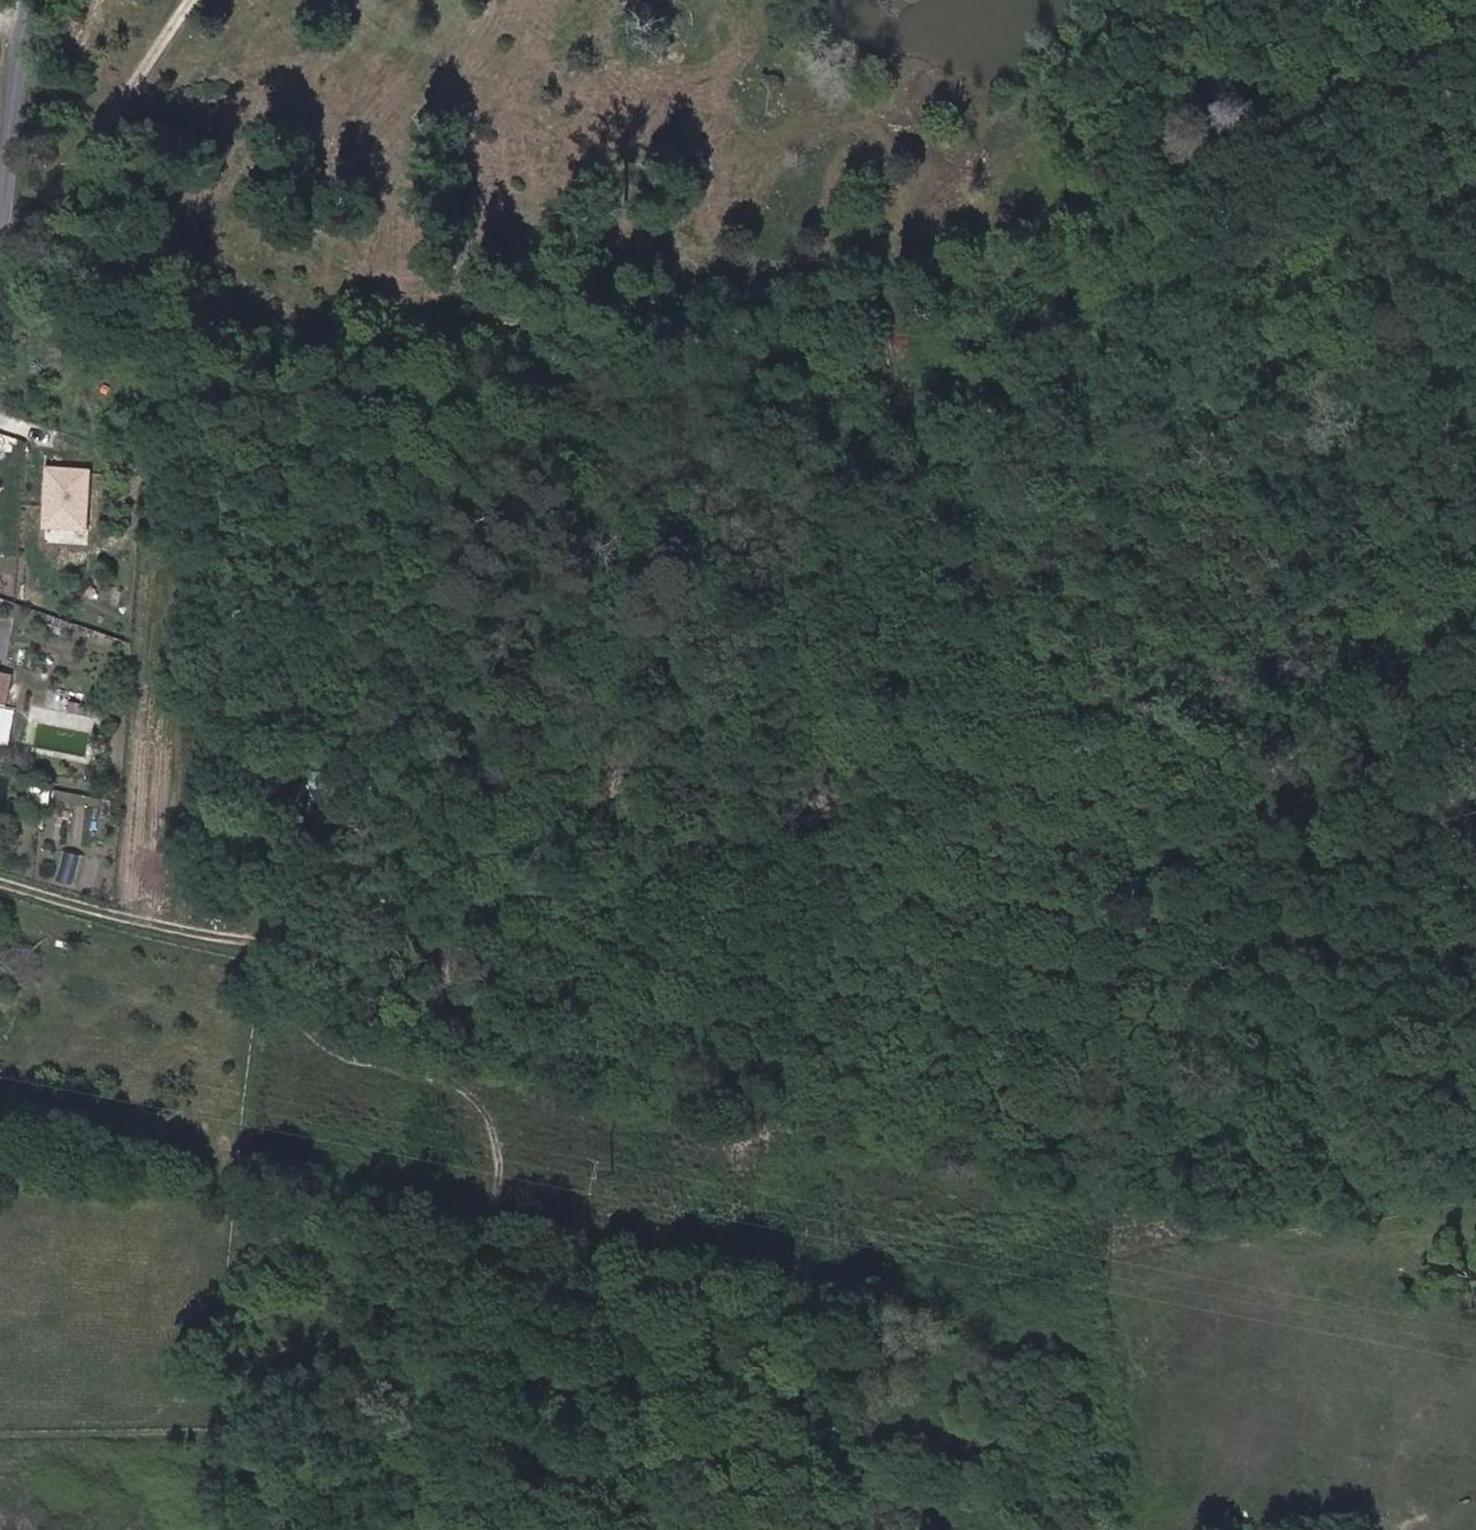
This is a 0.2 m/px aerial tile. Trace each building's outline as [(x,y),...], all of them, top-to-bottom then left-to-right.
[(86,531),(91,469),(44,465),(39,528),(86,531)] [(7,699),(13,670),(0,668),(0,698),(7,699)]
